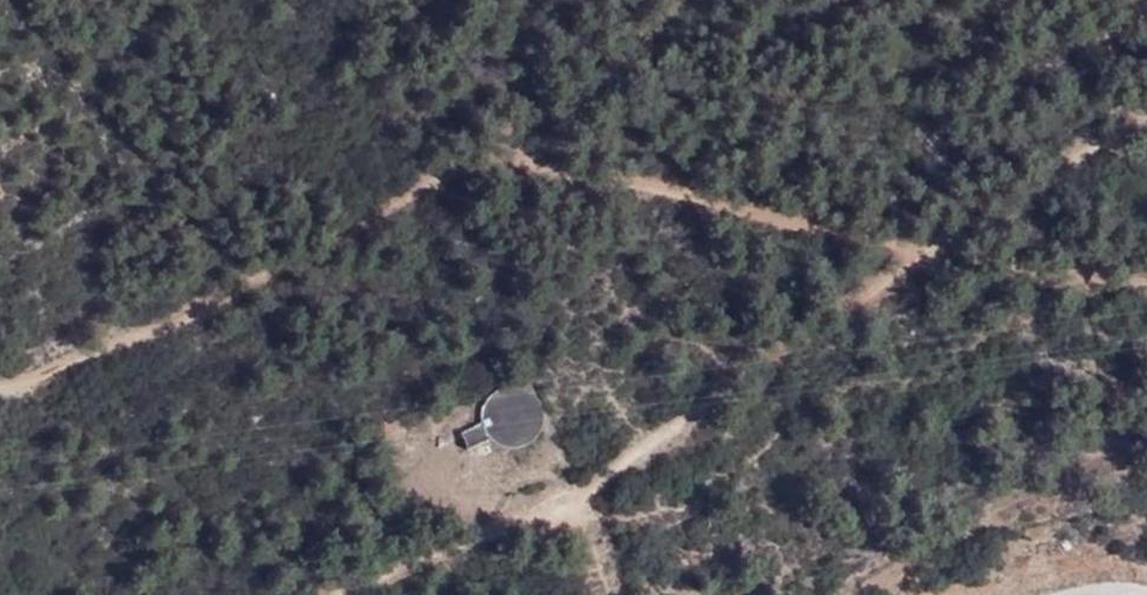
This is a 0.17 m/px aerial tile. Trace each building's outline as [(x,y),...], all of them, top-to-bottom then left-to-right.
[(483,401),(502,447),(542,430),(523,384),(483,401)] [(467,447),(487,437),(480,422),(459,432),(467,447)]
